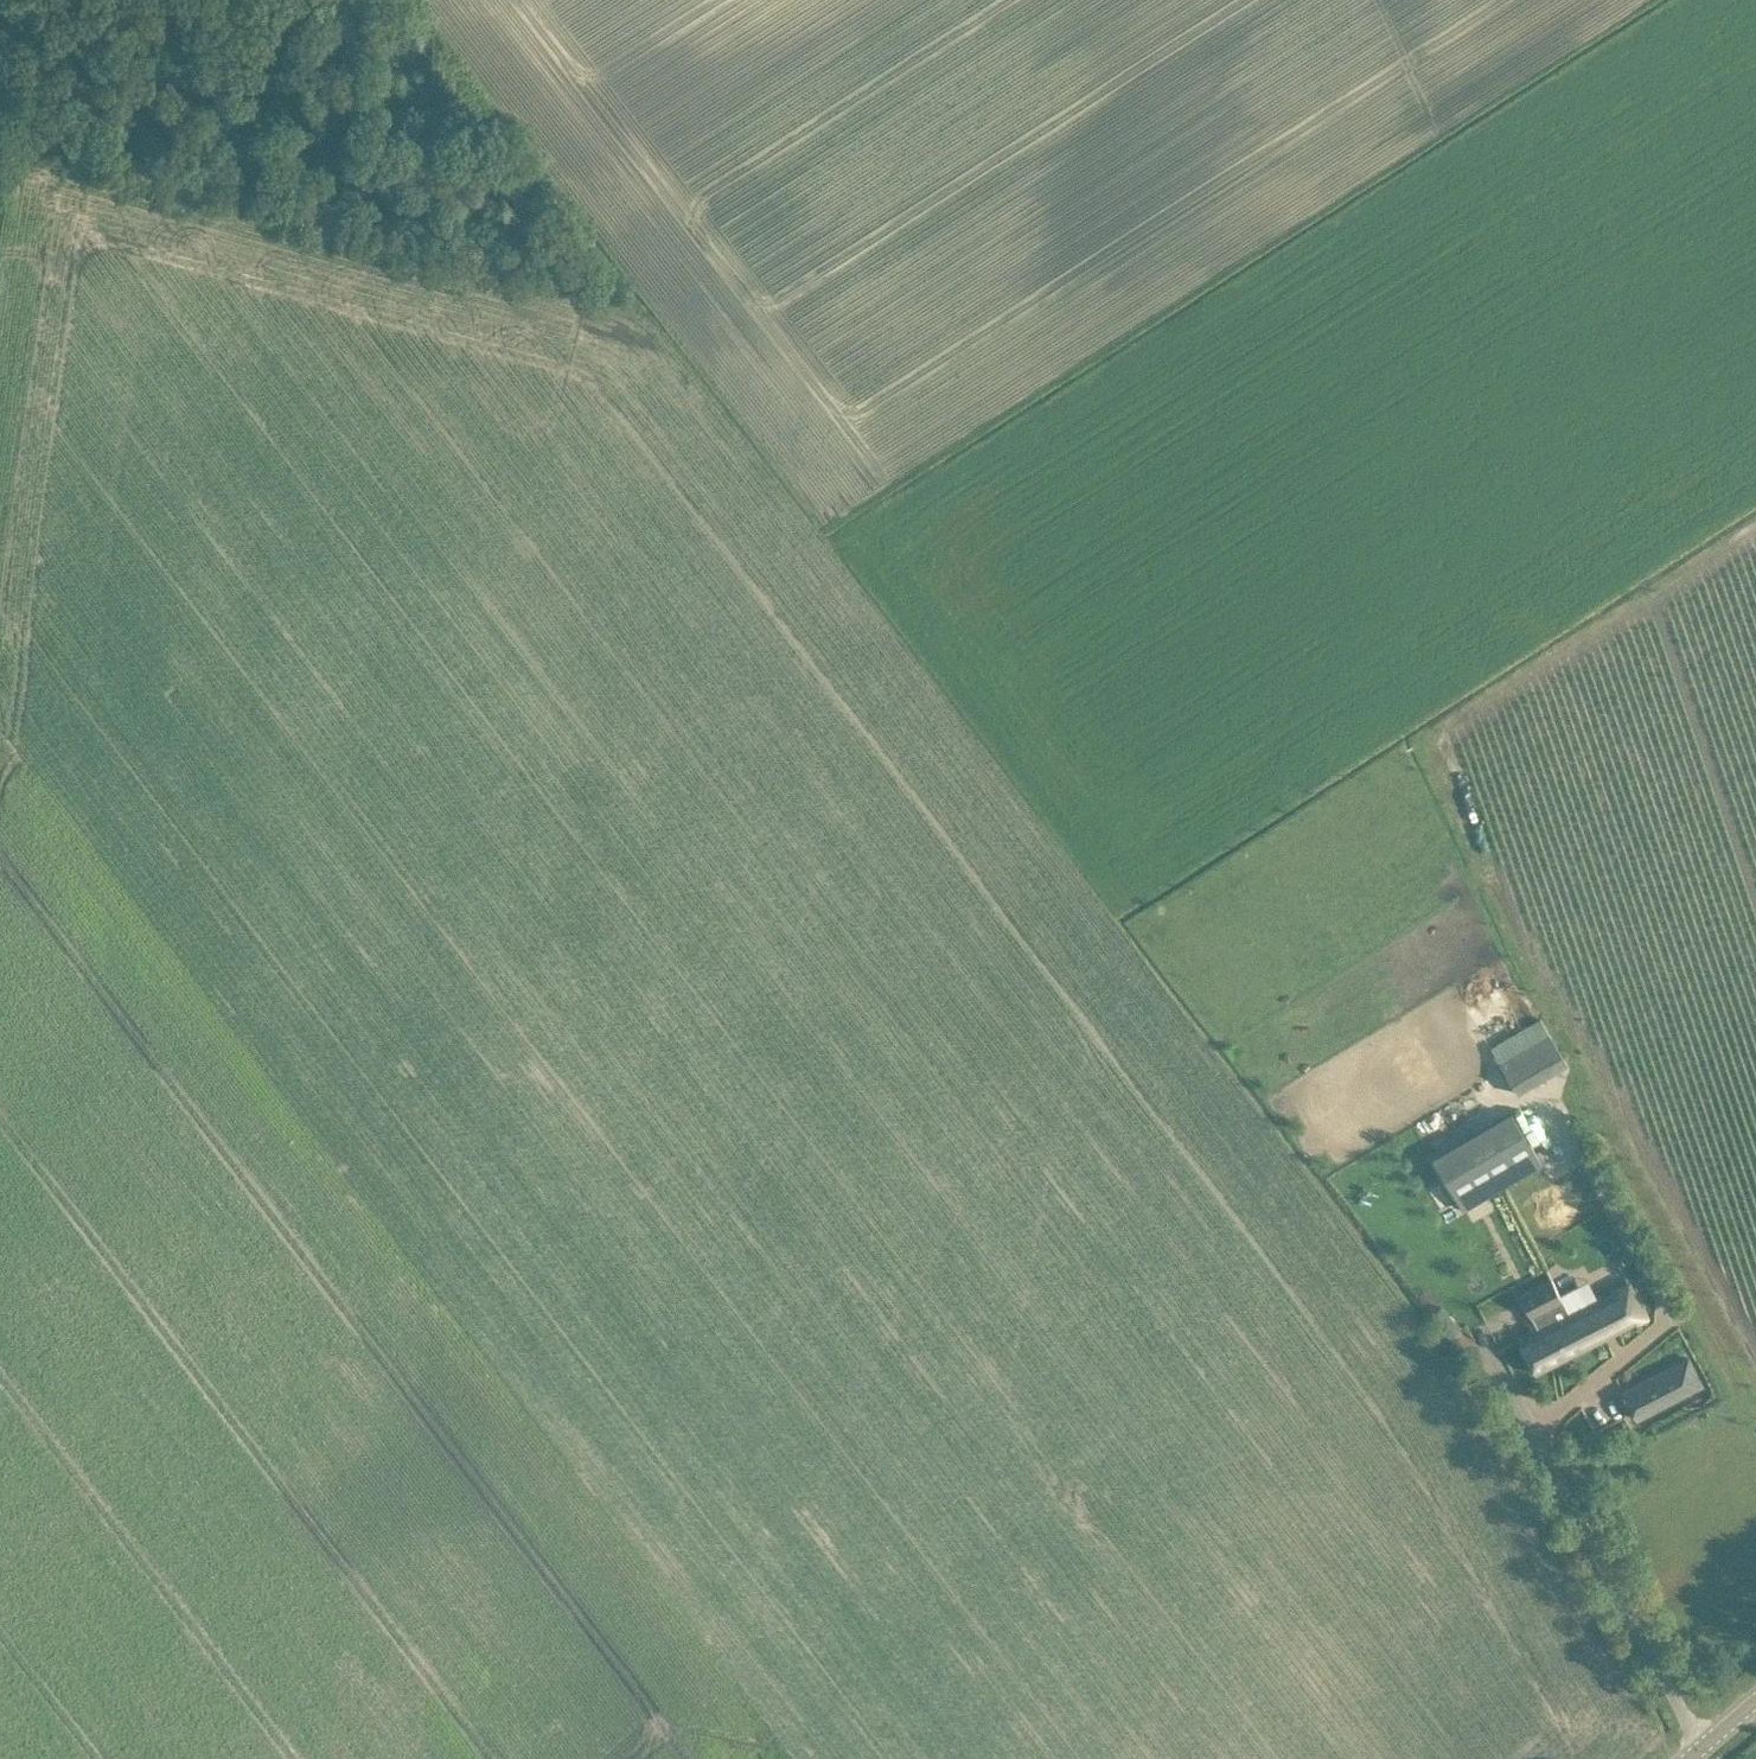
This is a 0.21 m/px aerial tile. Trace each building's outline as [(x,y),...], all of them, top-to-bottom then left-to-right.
[(1539,1015),(1490,1045),(1519,1091),(1568,1060),(1539,1015)] [(1532,1166),(1542,1160),(1513,1111),(1433,1158),(1462,1207),(1463,1206),(1461,1202),(1530,1162),(1532,1166)] [(1522,1336),(1518,1338),(1523,1348),(1525,1353),(1535,1372),(1646,1315),(1629,1281),(1588,1302),(1587,1302),(1586,1303),(1577,1285),(1560,1294),(1551,1278),(1541,1284),(1549,1300),(1550,1303),(1532,1312),(1539,1327),(1522,1336)] [(1622,1391),(1636,1417),(1702,1383),(1688,1356),(1622,1391)]
